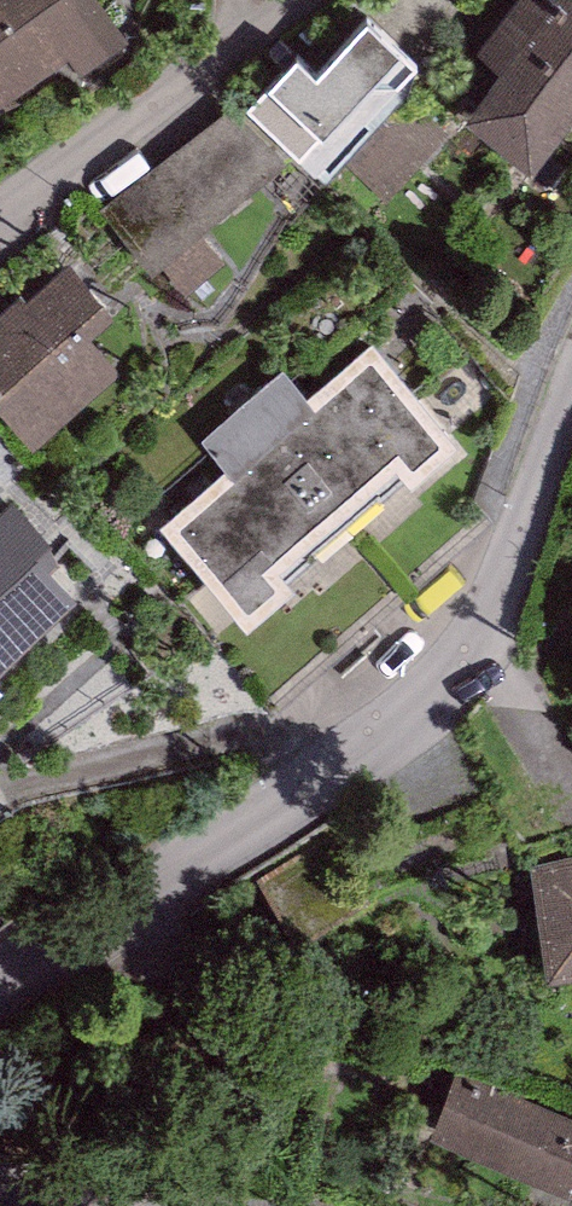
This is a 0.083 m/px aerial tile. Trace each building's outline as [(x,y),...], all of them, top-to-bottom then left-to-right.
[(68,58),(80,76),(129,41),(100,0),(0,0),(0,106),(68,58)] [(477,57),(502,75),(466,124),(534,174),(571,122),(571,0),(519,0),(477,57)] [(297,60),(246,111),(315,178),(419,68),(367,23),(317,79),(297,60)] [(232,104),(102,213),(154,275),(284,166),(232,104)] [(197,298),(239,261),(216,234),(173,271),(197,298)] [(115,319),(70,267),(27,304),(22,297),(0,316),(0,410),(33,449),(121,373),(91,339),(115,319)] [(308,396),(283,371),(201,439),(226,471),(160,528),(246,631),(292,589),(286,582),(313,559),(309,558),(379,497),(383,500),(404,481),(412,488),(457,446),(373,344),(308,396)] [(12,502),(0,514),(0,676),(77,602),(40,564),(54,549),(12,502)] [(530,865),(546,979),(571,976),(571,856),(530,865)] [(571,1194),(571,1119),(457,1072),(430,1139),(571,1196),(571,1194)]
